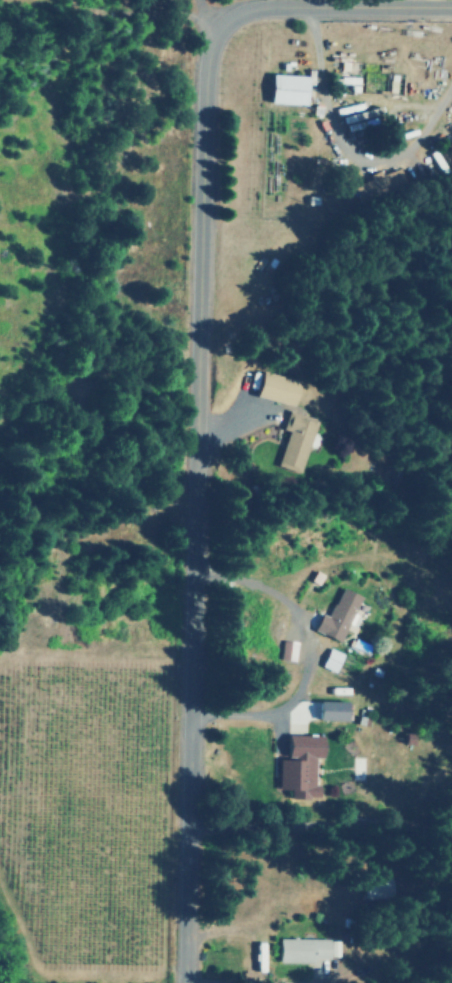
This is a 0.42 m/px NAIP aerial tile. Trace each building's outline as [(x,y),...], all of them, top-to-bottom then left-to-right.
[(267,103),(303,104),(304,75),(268,74),(267,103)] [(351,183),(356,200),(402,185),(396,168),(351,183)] [(255,395),(290,405),(297,381),(261,371),(255,395)] [(299,472),(315,422),(286,413),(281,429),(286,431),(276,465),(299,472)] [(312,631),(340,642),(358,595),(339,587),(327,616),(319,613),(312,631)] [(294,642),(280,640),(278,660),(292,661),(294,642)] [(340,652),(326,648),(320,667),(334,672),(340,652)] [(315,720),(343,721),(344,702),(316,701),(315,720)] [(277,759),(276,789),(289,789),(289,798),(316,799),(316,785),(313,785),(313,758),(319,758),(320,736),(285,735),(285,759),(277,759)] [(327,939),(277,938),(277,962),(312,963),(312,958),(327,958),(327,939)]
